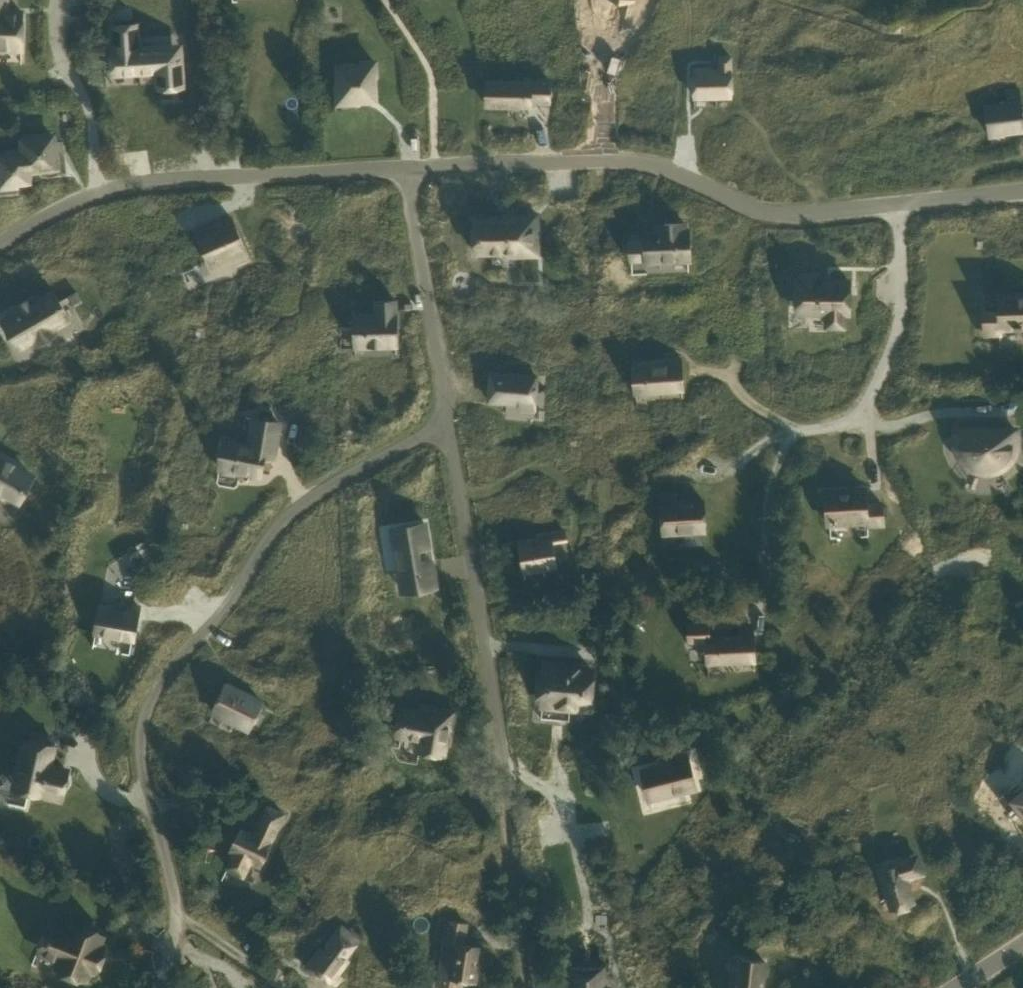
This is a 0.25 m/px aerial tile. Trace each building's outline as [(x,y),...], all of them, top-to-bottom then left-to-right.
[(23,48),(23,13),(7,13),(7,0),(0,0),(0,47),(23,48)] [(115,50),(111,50),(113,70),(116,70),(116,74),(118,73),(140,72),(138,49),(138,44),(136,24),(133,24),(133,19),(116,20),(116,25),(113,25),(115,50)] [(174,46),(138,49),(140,72),(159,70),(160,88),(183,86),(181,57),(175,58),(174,46)] [(694,96),(731,96),(730,57),(720,57),(720,69),(693,70),(694,96)] [(340,100),(378,100),(376,62),(338,63),(340,100)] [(549,80),(526,80),(526,83),(487,82),(486,105),(530,106),(530,100),(549,101),(549,80)] [(1003,134),(1003,132),(1022,130),(1022,125),(1018,87),(1005,89),(1007,103),(985,106),(989,136),(1003,134)] [(26,151),(28,169),(55,165),(51,134),(23,138),(25,151),(26,151)] [(25,151),(0,154),(0,170),(2,185),(30,181),(28,169),(26,151),(25,151)] [(471,230),(471,234),(471,239),(472,243),(474,247),(475,247),(475,253),(493,252),(493,251),(505,250),(505,252),(506,255),(525,255),(525,254),(523,254),(522,235),(536,234),(536,239),(537,239),(537,214),(504,215),(504,219),(474,220),(474,226),(473,226),(471,230)] [(231,218),(197,233),(213,268),(235,259),(237,264),(250,259),(234,223),(231,218)] [(646,261),(689,259),(688,231),(685,231),(684,223),(664,224),(664,233),(645,234),(645,242),(630,243),(631,259),(646,258),(646,261)] [(797,308),(797,313),(812,313),(826,313),(826,327),(843,327),(843,313),(849,314),(849,281),(819,281),(819,274),(801,274),(801,281),(797,281),(797,308)] [(18,311),(3,320),(19,348),(34,339),(37,344),(56,333),(53,328),(69,319),(53,291),(38,300),(35,295),(15,306),(18,311)] [(998,298),(998,312),(985,312),(985,335),(999,334),(999,326),(1022,326),(1022,297),(998,298)] [(377,314),(355,315),(356,345),(368,344),(368,359),(385,358),(385,344),(397,344),(396,299),(376,300),(377,314)] [(633,368),(634,382),(635,393),(682,389),(680,359),(666,360),(667,365),(633,368)] [(534,409),(536,382),(536,377),(491,374),(489,400),(520,402),(520,408),(534,409)] [(223,440),(219,468),(260,475),(264,452),(273,453),(278,422),(252,418),(252,419),(254,419),(250,445),(223,440)] [(1015,429),(956,430),(957,447),(960,457),(966,464),(974,469),(982,471),(990,471),(999,469),(1006,464),(1012,456),(1016,447),(1015,429)] [(3,498),(5,493),(20,500),(32,477),(18,469),(20,464),(2,454),(0,453),(0,497),(3,498)] [(866,505),(866,490),(824,493),(826,523),(867,521),(867,526),(883,525),(882,504),(866,505)] [(675,494),(661,495),(663,532),(705,530),(703,501),(676,502),(675,494)] [(401,527),(393,529),(396,548),(403,592),(435,587),(430,559),(427,559),(425,549),(428,548),(424,524),(401,527)] [(551,541),(566,538),(564,531),(538,536),(538,539),(519,543),(523,570),(556,565),(551,541)] [(145,559),(152,555),(143,541),(136,546),(145,559)] [(1022,606),(1022,595),(1013,600),(1017,609),(1022,606)] [(100,605),(95,632),(133,639),(138,612),(139,606),(113,602),(112,608),(100,605)] [(754,660),(753,630),(740,631),(740,636),(709,638),(708,624),(688,625),(689,641),(706,640),(707,662),(754,660)] [(542,704),(558,706),(558,708),(589,710),(592,671),(545,666),(544,677),(540,677),(539,693),(543,693),(542,704)] [(248,729),(261,702),(226,685),(213,712),(248,729)] [(448,744),(454,712),(443,710),(443,712),(433,710),(434,708),(423,706),(421,713),(406,710),(401,736),(420,739),(418,751),(443,755),(445,743),(448,744)] [(21,737),(11,787),(62,798),(69,767),(53,763),(57,744),(50,743),(52,734),(33,729),(31,738),(21,737)] [(649,799),(696,788),(687,755),(661,761),(662,768),(642,773),(649,799)] [(1014,796),(1022,809),(1022,789),(1014,796)] [(253,835),(252,834),(240,829),(230,851),(234,853),(227,868),(243,876),(250,861),(260,865),(271,843),(270,843),(284,814),(267,806),(261,819),(260,818),(256,826),(257,827),(253,835)] [(901,854),(874,863),(889,911),(916,903),(909,880),(926,875),(924,869),(919,852),(902,858),(901,854)] [(464,933),(466,924),(448,921),(438,985),(457,987),(463,987),(464,979),(475,981),(481,947),(462,944),(464,933)] [(94,971),(103,947),(99,945),(102,936),(73,924),(69,934),(51,927),(47,937),(47,936),(45,941),(46,941),(42,951),(60,958),(56,967),(86,979),(90,970),(94,971)] [(358,939),(341,926),(328,943),(330,945),(325,951),(321,948),(306,967),(317,975),(319,973),(335,985),(341,977),(334,971),(344,957),(358,939)] [(602,976),(593,976),(593,965),(592,965),(592,975),(575,975),(575,954),(573,954),(573,975),(573,987),(602,987),(602,976)] [(738,959),(735,987),(762,987),(765,962),(738,959)]
